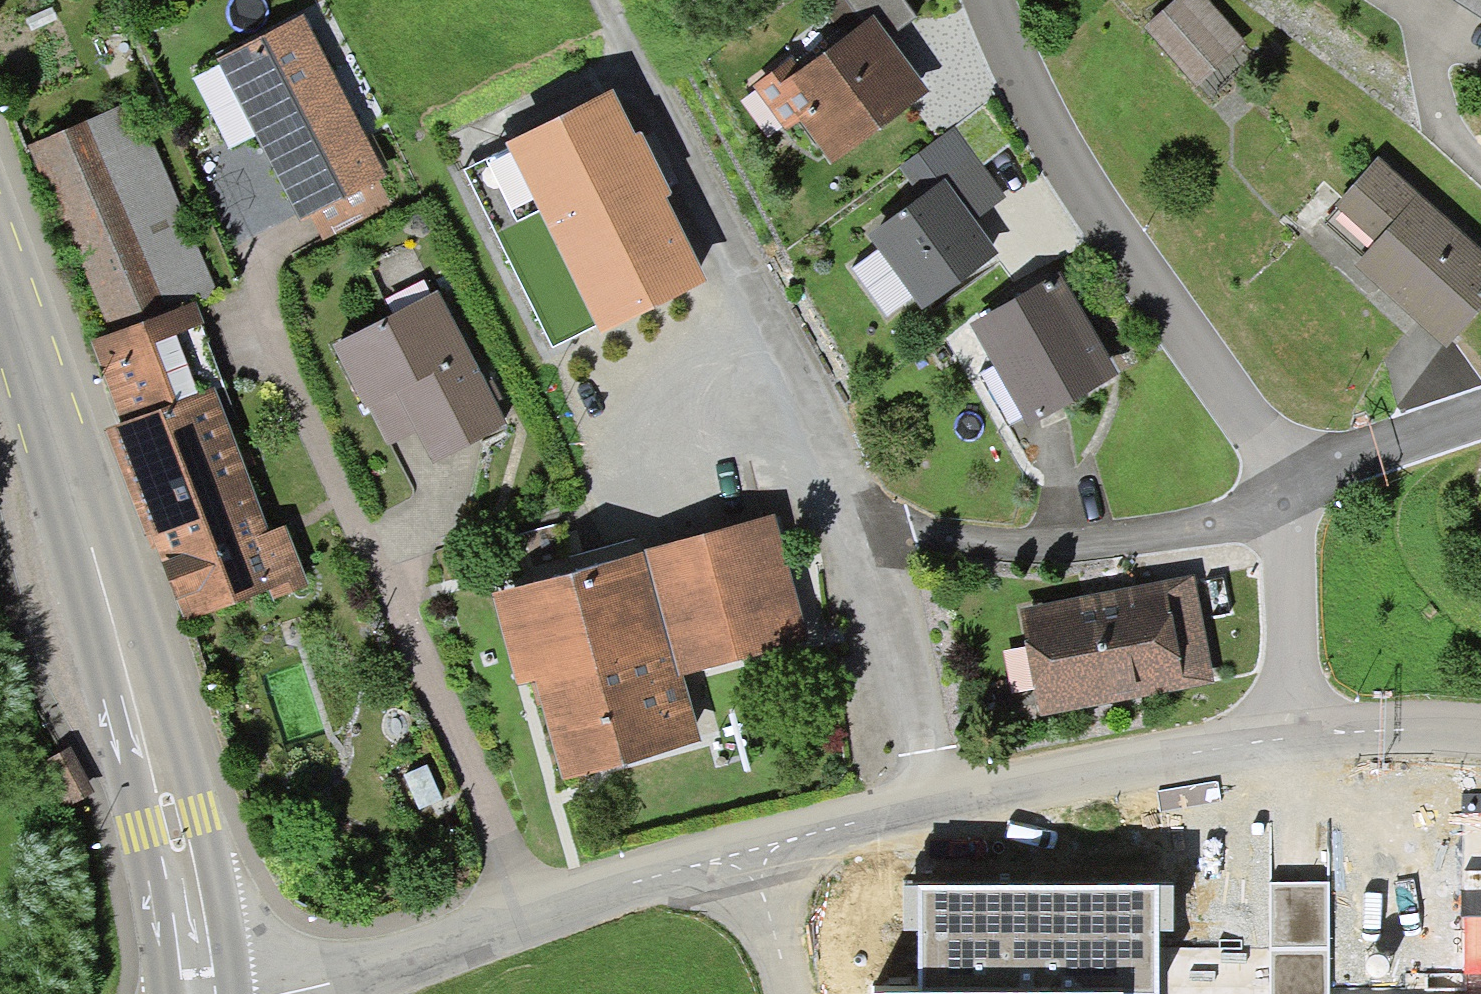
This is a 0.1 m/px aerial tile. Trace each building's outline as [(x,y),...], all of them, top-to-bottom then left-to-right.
[(915,19),(901,0),(846,0),(866,27),(874,21),(887,39),(915,19)] [(1145,31),(1197,90),(1246,46),(1205,0),(1180,0),(1145,31)] [(1455,7),(1480,24),(1480,0),(1443,0),(1455,7)] [(387,181),(301,18),(216,63),(220,69),(256,139),(261,148),(302,225),(311,220),(380,184),(387,181)] [(887,39),(874,21),(866,27),(810,69),(801,56),(754,90),(788,136),(801,126),(833,169),(931,97),(897,52),(887,39)] [(256,139),(220,69),(193,83),(229,153),(256,139)] [(613,97),(505,151),(602,341),(708,288),(666,205),(673,201),(648,152),(641,138),(635,141),(613,97)] [(216,294),(134,105),(31,149),(113,338),(195,303),(216,294)] [(984,108),(956,130),(982,166),(1011,144),(984,108)] [(899,171),(921,202),(945,185),(961,207),(973,223),(1006,199),(982,166),(956,130),(899,171)] [(1376,245),(1419,198),(1378,161),(1336,209),(1376,245)] [(391,205),(380,184),(311,220),(322,241),(391,205)] [(961,207),(945,185),(921,202),(870,240),(925,314),(1000,259),(973,223),(961,207)] [(1419,198),(1376,245),(1355,269),(1392,302),(1447,351),(1480,313),(1480,252),(1419,198)] [(1060,277),(968,330),(1028,433),(1120,380),(1082,314),(1060,277)] [(439,297),(333,350),(365,413),(370,410),(396,397),(415,434),(432,467),(506,430),(477,373),(439,297)] [(204,327),(195,303),(113,338),(91,344),(122,425),(104,432),(145,540),(151,538),(186,629),(273,596),(275,603),(309,590),(286,530),(269,537),(214,393),(225,388),(202,327),(204,327)] [(396,397),(370,410),(389,448),(415,434),(396,397)] [(774,521),(644,558),(678,683),(684,682),(811,646),(774,521)] [(678,683),(644,558),(491,600),(517,692),(535,687),(538,696),(562,786),(702,748),(684,682),(678,683)] [(1146,586),(1018,612),(1041,722),(1215,686),(1193,577),(1146,586)] [(723,766),(780,759),(773,703),(716,710),(723,766)] [(68,751),(39,768),(64,811),(93,795),(68,751)] [(1272,883),(1272,993),(1325,993),(1325,883),(1272,883)] [(1120,993),(1157,993),(1156,890),(1039,892),(922,893),(923,993),(1120,993)]
